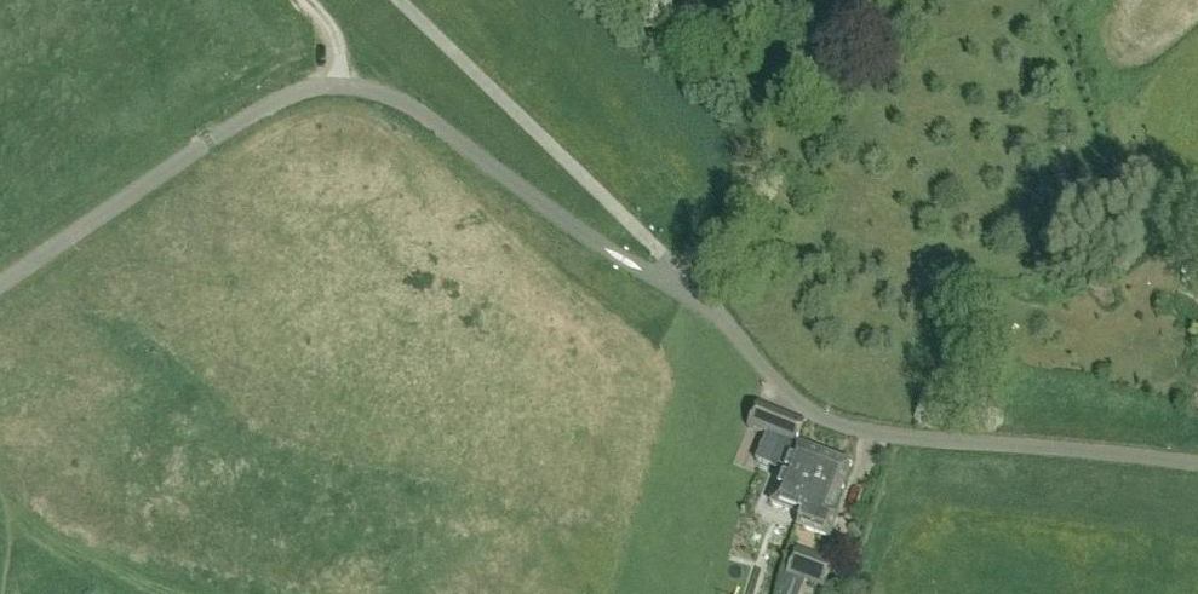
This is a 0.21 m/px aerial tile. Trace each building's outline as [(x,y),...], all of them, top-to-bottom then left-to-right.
[(806,423),(786,414),(758,403),(748,427),(792,445),(793,443),(797,445),(806,423)] [(770,503),(798,513),(821,454),(797,445),(793,443),(792,445),(770,503)] [(754,470),(772,475),(780,450),(762,445),(754,470)] [(850,464),(821,454),(798,513),(794,525),(829,538),(838,516),(831,513),(850,464)] [(833,561),(813,553),(797,547),(781,589),(795,593),(796,593),(802,580),(822,588),(833,561)]
